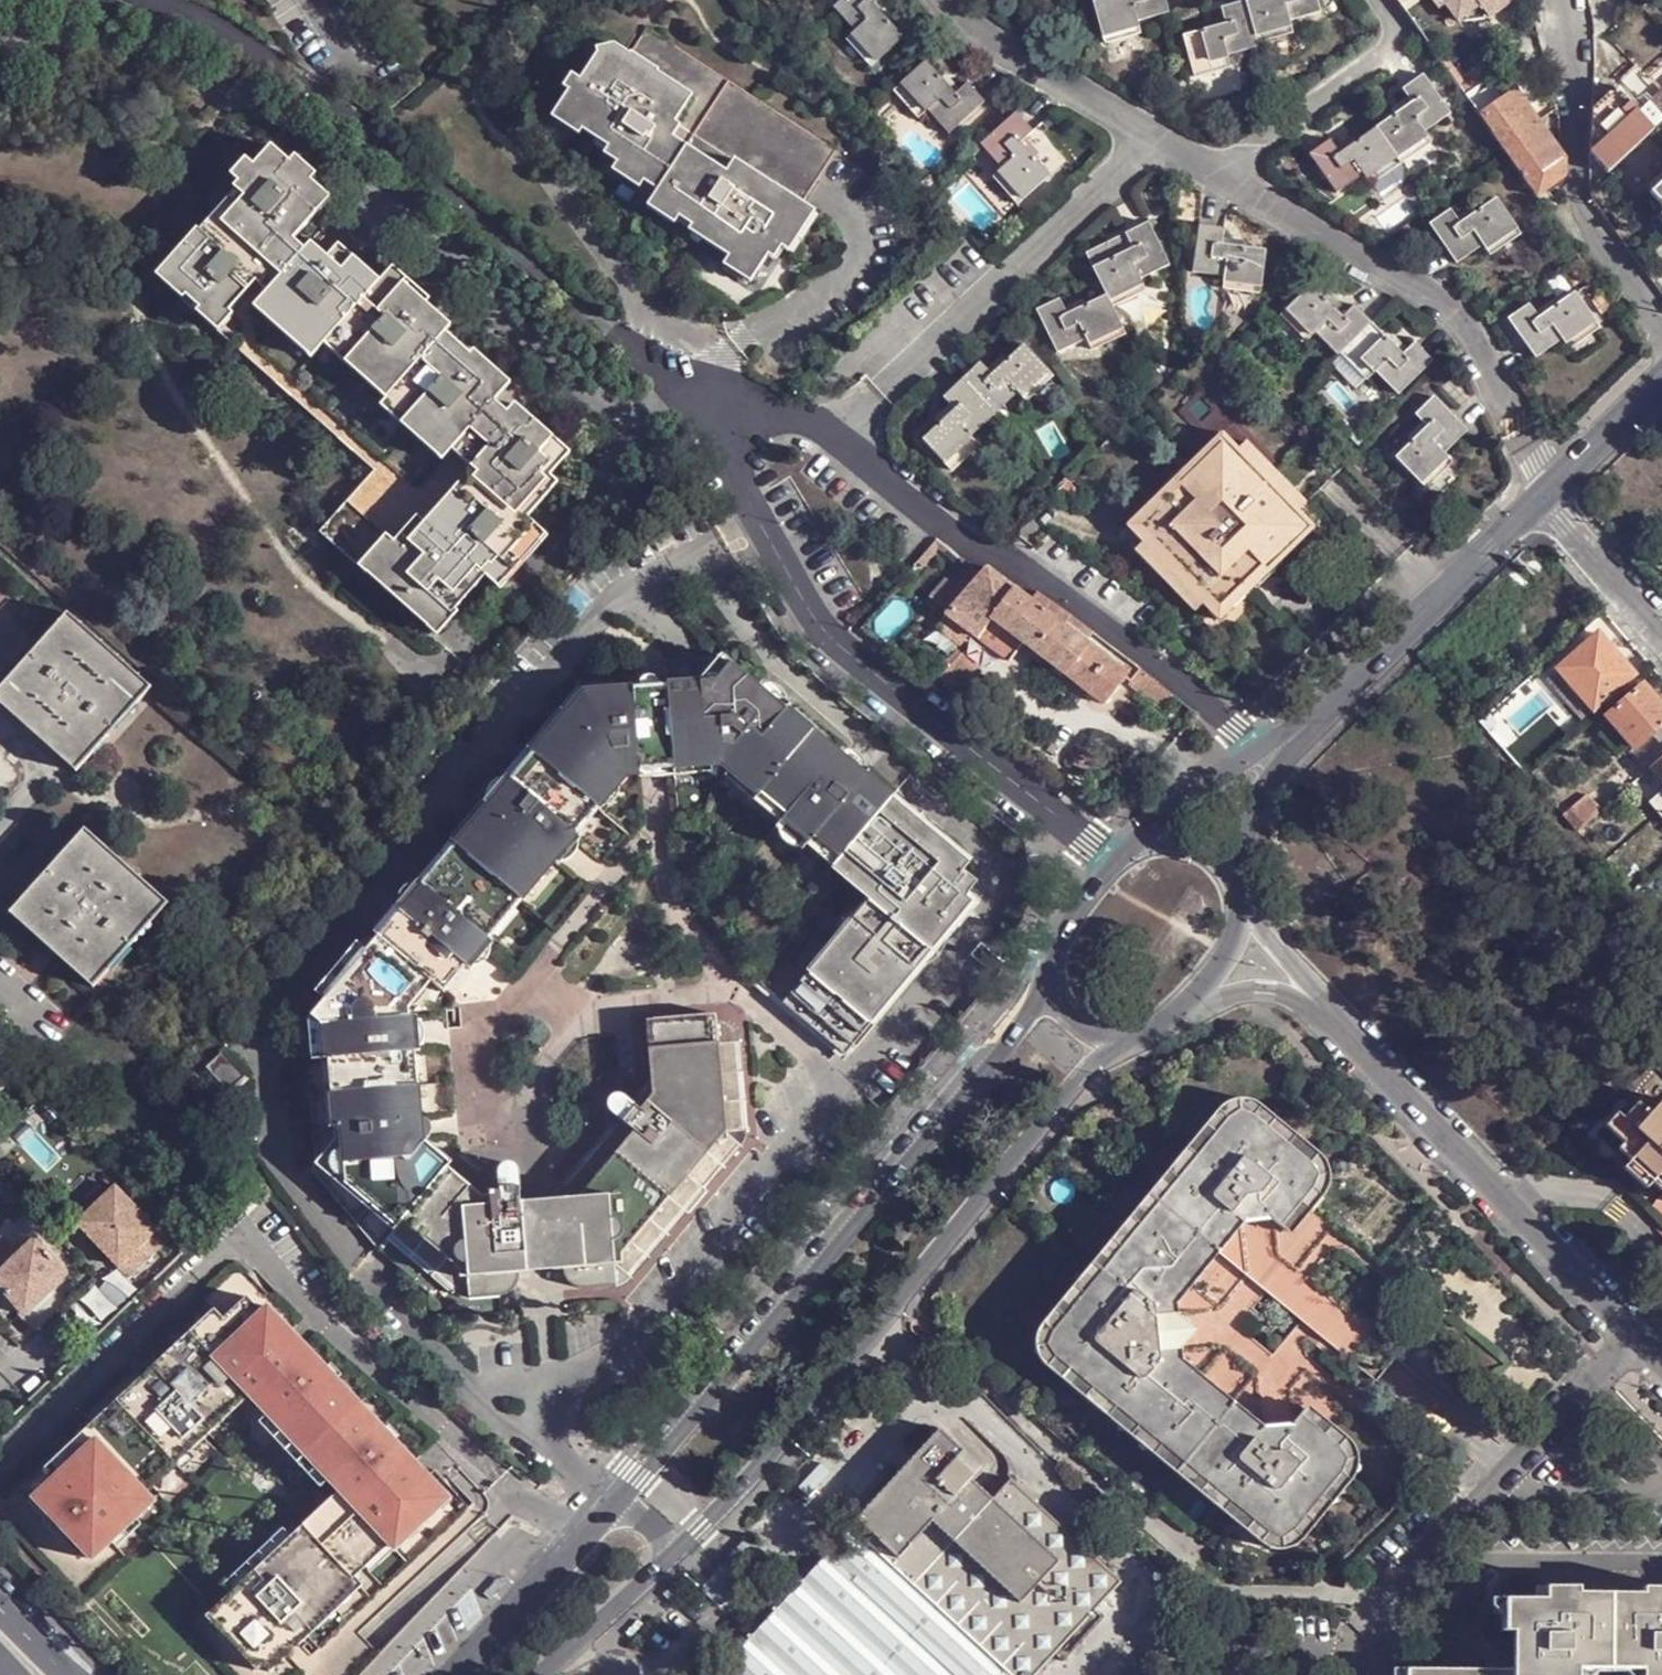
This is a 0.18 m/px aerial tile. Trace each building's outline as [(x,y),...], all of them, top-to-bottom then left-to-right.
[(839,2),(829,9),(852,33),(843,40),(868,68),(901,40),(871,7),(878,0),(840,0),(839,2)] [(1142,32),(1139,21),(1169,13),(1165,0),(1100,0),(1095,1),(1106,42),(1142,32)] [(1260,48),(1258,42),(1247,0),(1222,7),(1226,24),(1185,35),(1196,77),(1232,68),(1229,57),(1260,48)] [(1258,42),(1294,32),(1290,21),(1322,12),(1318,0),(1248,0),(1247,0),(1258,42)] [(1418,28),(1431,19),(1417,0),(1398,0),(1418,28)] [(1442,2),(1453,18),(1475,3),(1484,16),(1509,0),(1441,0),(1442,2)] [(677,132),(690,142),(731,165),(740,155),(807,198),(834,152),(647,31),(636,49),(661,65),(660,67),(695,90),(679,118),(683,121),(677,132)] [(647,176),(663,186),(690,142),(677,132),(683,121),(679,118),(695,90),(660,67),(661,65),(636,49),(634,51),(619,42),(618,42),(600,45),(601,49),(584,76),(581,75),(574,86),(557,112),(583,129),(587,125),(613,142),(609,149),(621,158),(617,166),(643,183),(647,176)] [(892,92),(916,119),(924,111),(947,135),(982,103),(965,84),(952,96),(922,64),(892,92)] [(567,82),(574,86),(581,75),(575,70),(567,82)] [(1469,101),(1479,114),(1513,89),(1498,71),(1485,81),(1488,86),(1478,93),(1469,101)] [(1411,102),(1375,128),(1397,164),(1430,140),(1425,132),(1450,114),(1422,74),(1402,88),(1411,102)] [(1592,152),(1608,172),(1609,169),(1654,129),(1633,105),(1617,86),(1594,107),(1592,152)] [(1490,132),(1526,106),(1513,89),(1479,114),(1490,132)] [(1633,105),(1654,129),(1661,122),(1661,115),(1643,95),(1639,100),(1633,105)] [(1490,132),(1525,181),(1553,160),(1530,129),(1537,122),(1526,106),(1490,132)] [(1016,205),(1049,177),(1020,143),(1032,133),(1014,113),(978,145),(1000,169),(991,175),(1016,205)] [(1553,160),(1556,164),(1557,147),(1537,122),(1530,129),(1553,160)] [(1609,169),(1640,203),(1652,192),(1661,183),(1661,122),(1654,129),(1609,169)] [(1397,164),(1375,128),(1338,152),(1327,139),(1308,154),(1334,193),(1361,174),(1368,184),(1397,164)] [(283,269),(271,286),(259,300),(314,351),(327,337),(381,276),(355,252),(344,263),(313,237),(308,243),(296,232),(332,191),(315,175),(318,168),(298,150),(292,156),(274,140),(256,159),(248,153),(234,169),(241,177),(238,181),(240,184),(246,190),(226,215),(283,269)] [(690,142),(663,186),(653,201),(678,219),(683,213),(696,220),(694,225),(733,252),(759,269),(772,251),(779,239),(785,242),(810,201),(807,198),(740,155),(731,165),(690,142)] [(1544,188),(1556,180),(1556,164),(1553,160),(1525,181),(1541,205),(1551,196),(1544,188)] [(1556,164),(1556,180),(1564,174),(1556,164)] [(1652,192),(1661,203),(1661,183),(1652,192)] [(200,306),(221,324),(235,308),(233,305),(258,275),(271,286),(283,269),(226,215),(246,190),(240,184),(204,224),(200,222),(160,268),(186,291),(190,288),(203,302),(200,306)] [(1494,197),(1459,222),(1449,209),(1428,222),(1455,263),(1482,245),(1488,255),(1520,234),(1494,197)] [(818,205),(810,201),(785,242),(793,246),(818,205)] [(1094,269),(1106,294),(1113,306),(1145,290),(1141,282),(1169,267),(1147,224),(1124,234),(1133,249),(1094,269)] [(1260,292),(1265,249),(1224,245),(1226,227),(1201,225),(1194,272),(1225,276),(1225,288),(1260,292)] [(781,251),(785,242),(779,239),(772,251),(781,251)] [(759,269),(733,252),(727,260),(753,277),(759,269)] [(381,276),(327,337),(389,392),(447,326),(453,320),(428,298),(432,294),(396,262),(381,276)] [(235,308),(221,324),(372,458),(433,511),(475,463),(454,444),(445,453),(384,401),(389,392),(327,337),(314,351),(259,300),(271,286),(258,275),(233,305),(235,308)] [(1340,352),(1373,322),(1355,304),(1344,315),(1314,284),(1282,314),(1309,341),(1316,334),(1336,355),(1340,352)] [(1601,307),(1610,301),(1602,290),(1592,297),(1601,307)] [(1574,292),(1537,316),(1528,302),(1507,317),(1534,356),(1559,340),(1566,348),(1597,328),(1574,292)] [(1113,306),(1106,294),(1066,313),(1058,299),(1035,312),(1057,354),(1085,340),(1092,351),(1126,332),(1113,306)] [(1403,353),(1373,322),(1340,352),(1366,378),(1375,372),(1396,394),(1432,359),(1415,343),(1403,353)] [(447,326),(389,392),(384,401),(445,453),(454,444),(497,395),(511,377),(478,345),(472,347),(447,326)] [(980,364),(962,381),(995,416),(1017,395),(1025,404),(1053,377),(1023,345),(991,376),(980,364)] [(995,416),(962,381),(942,399),(953,411),(921,442),(953,474),(979,447),(971,439),(995,416)] [(389,531),(361,559),(368,566),(370,566),(431,620),(430,623),(439,629),(459,608),(457,603),(487,571),(500,581),(548,531),(538,522),(531,512),(559,478),(554,472),(571,447),(518,399),(510,406),(497,395),(454,444),(475,463),(433,511),(427,517),(420,511),(397,535),(389,531)] [(1437,395),(1418,412),(1431,426),(1400,458),(1429,486),(1456,460),(1447,451),(1469,429),(1437,395)] [(1140,543),(1200,605),(1217,621),(1313,529),(1297,511),(1237,449),(1221,432),(1124,524),(1140,543)] [(1237,449),(1297,511),(1305,502),(1244,440),(1237,449)] [(433,511),(372,458),(318,520),(361,559),(389,531),(397,535),(420,511),(427,517),(433,511)] [(1397,516),(1409,504),(1399,495),(1388,507),(1397,516)] [(1193,612),(1200,605),(1140,543),(1132,551),(1193,612)] [(998,618),(1016,588),(990,566),(988,568),(984,574),(949,612),(952,615),(976,632),(983,636),(998,618)] [(1086,644),(1033,601),(1016,588),(998,618),(1026,642),(1104,704),(1128,677),(1124,672),(1086,644)] [(1040,591),(1033,601),(1086,644),(1096,633),(1056,603),(1041,591),(1040,591)] [(153,686),(68,612),(0,688),(0,702),(78,770),(153,686)] [(976,632),(952,615),(941,630),(964,648),(976,632)] [(1026,642),(998,618),(983,636),(1014,658),(1026,642)] [(1598,707),(1638,671),(1602,629),(1560,666),(1598,707)] [(939,685),(962,704),(986,676),(963,654),(939,685)] [(378,1202),(405,1226),(412,1219),(452,1168),(423,1142),(408,1013),(430,986),(443,997),(599,808),(592,803),(624,764),(707,756),(708,760),(719,760),(728,768),(733,762),(788,809),(780,819),(833,863),(890,795),(727,660),(714,677),(579,689),(581,699),(567,715),(562,712),(528,752),(533,757),(512,782),(508,779),(484,809),(489,812),(425,891),(421,886),(398,914),(401,918),(380,942),(375,939),(309,1019),(319,1029),(325,1063),(332,1063),(341,1131),(334,1131),(335,1144),(324,1157),(351,1182),(346,1187),(372,1209),(378,1202)] [(1144,668),(1133,660),(1124,672),(1128,677),(1134,679),(1144,668)] [(1180,695),(1144,668),(1134,679),(1170,708),(1180,695)] [(1647,683),(1611,715),(1645,755),(1661,741),(1661,738),(1656,732),(1661,726),(1661,700),(1647,683)] [(969,861),(890,795),(833,863),(842,872),(764,966),(791,988),(853,1041),(861,1031),(865,1034),(957,925),(954,922),(948,918),(970,892),(968,891),(976,881),(963,869),(969,861)] [(1589,795),(1567,815),(1580,831),(1602,810),(1589,795)] [(484,809),(421,886),(425,891),(489,812),(484,809)] [(98,986),(172,903),(87,830),(15,912),(98,986)] [(975,897),(970,892),(948,918),(954,922),(975,897)] [(487,1171),(464,1153),(452,1168),(412,1219),(392,1244),(412,1260),(449,1290),(461,1299),(469,1299),(503,1295),(507,1294),(514,1288),(517,1279),(518,1265),(562,1260),(562,1268),(566,1278),(574,1285),(584,1289),(594,1287),(610,1286),(615,1286),(625,1283),(633,1276),(744,1145),(747,1138),(748,1132),(740,1041),(739,1035),(735,1027),(727,1022),(718,1021),(718,1014),(647,1021),(652,1078),(632,1101),(641,1108),(627,1124),(608,1125),(549,1200),(521,1203),(520,1193),(499,1195),(498,1180),(487,1181),(487,1171)] [(244,1080),(222,1054),(204,1071),(226,1097),(244,1080)] [(332,1063),(325,1063),(334,1131),(341,1131),(332,1063)] [(1306,1420),(1297,1431),(1341,1468),(1343,1474),(1340,1481),(1289,1546),(1280,1549),(1271,1549),(1050,1367),(1048,1361),(1047,1356),(1047,1352),(1049,1345),(1228,1127),(1234,1123),(1235,1123),(1242,1123),(1244,1123),(1250,1126),(1311,1177),(1313,1184),(1313,1190),(1312,1195),(1310,1202),(1279,1236),(1291,1244),(1314,1217),(1325,1201),(1327,1198),(1330,1188),(1329,1177),(1323,1168),(1251,1110),(1247,1108),(1237,1107),(1226,1110),(1218,1118),(1033,1343),(1032,1355),(1034,1366),(1041,1376),(1266,1560),(1275,1563),(1288,1561),(1299,1556),(1353,1488),(1355,1484),(1357,1473),(1356,1463),(1350,1454),(1306,1420)] [(1661,1188),(1661,1111),(1651,1123),(1639,1112),(1625,1128),(1618,1123),(1607,1135),(1626,1152),(1620,1158),(1632,1170),(1635,1167),(1657,1189),(1660,1186),(1661,1188)] [(1341,1468),(1297,1431),(1291,1439),(1264,1440),(1181,1372),(1174,1316),(1217,1263),(1243,1231),(1270,1228),(1279,1236),(1310,1202),(1312,1195),(1313,1190),(1313,1184),(1311,1177),(1250,1126),(1244,1123),(1242,1123),(1235,1123),(1234,1123),(1228,1127),(1049,1345),(1047,1352),(1047,1356),(1048,1361),(1050,1367),(1271,1549),(1280,1549),(1289,1546),(1340,1481),(1343,1474),(1341,1468)] [(351,1182),(324,1157),(319,1163),(346,1187),(351,1182)] [(1632,1172),(1654,1192),(1657,1189),(1635,1167),(1632,1170),(1632,1172)] [(1648,1199),(1654,1192),(1632,1172),(1626,1178),(1648,1199)] [(121,1183),(81,1221),(133,1277),(173,1239),(121,1183)] [(378,1202),(372,1209),(400,1233),(405,1226),(378,1202)] [(1243,1231),(1217,1263),(1376,1393),(1437,1319),(1314,1217),(1291,1244),(1279,1236),(1270,1228),(1243,1231)] [(0,1243),(0,1283),(27,1312),(67,1273),(38,1240),(21,1254),(6,1238),(0,1243)] [(57,1474),(30,1500),(47,1519),(54,1514),(69,1529),(63,1535),(80,1554),(86,1549),(93,1557),(154,1497),(147,1489),(249,1393),(282,1428),(285,1427),(330,1473),(328,1476),(338,1487),(207,1613),(226,1632),(231,1627),(246,1643),(241,1648),(259,1666),(264,1661),(354,1576),(350,1571),(386,1538),(395,1546),(442,1502),(421,1480),(427,1474),(267,1306),(261,1312),(246,1295),(222,1317),(229,1325),(206,1348),(199,1340),(57,1474)] [(212,1307),(48,1464),(57,1474),(199,1340),(206,1348),(229,1325),(222,1317),(212,1307)] [(1121,1592),(1004,1487),(987,1508),(965,1488),(977,1476),(932,1435),(897,1472),(849,1526),(853,1529),(1007,1674),(1045,1674),(1121,1592)] [(47,1519),(46,1520),(61,1537),(63,1535),(69,1529),(54,1514),(47,1519)] [(853,1529),(844,1539),(846,1541),(724,1674),(1007,1674),(853,1529)] [(354,1576),(264,1661),(272,1669),(362,1583),(354,1576)] [(1516,1674),(1661,1674),(1661,1601),(1647,1601),(1647,1608),(1582,1607),(1582,1601),(1549,1601),(1548,1613),(1517,1613),(1517,1645),(1516,1674)] [(1504,1646),(1517,1645),(1517,1613),(1505,1613),(1505,1632),(1504,1646)] [(226,1632),(224,1634),(239,1650),(241,1648),(246,1643),(231,1627),(226,1632)]
